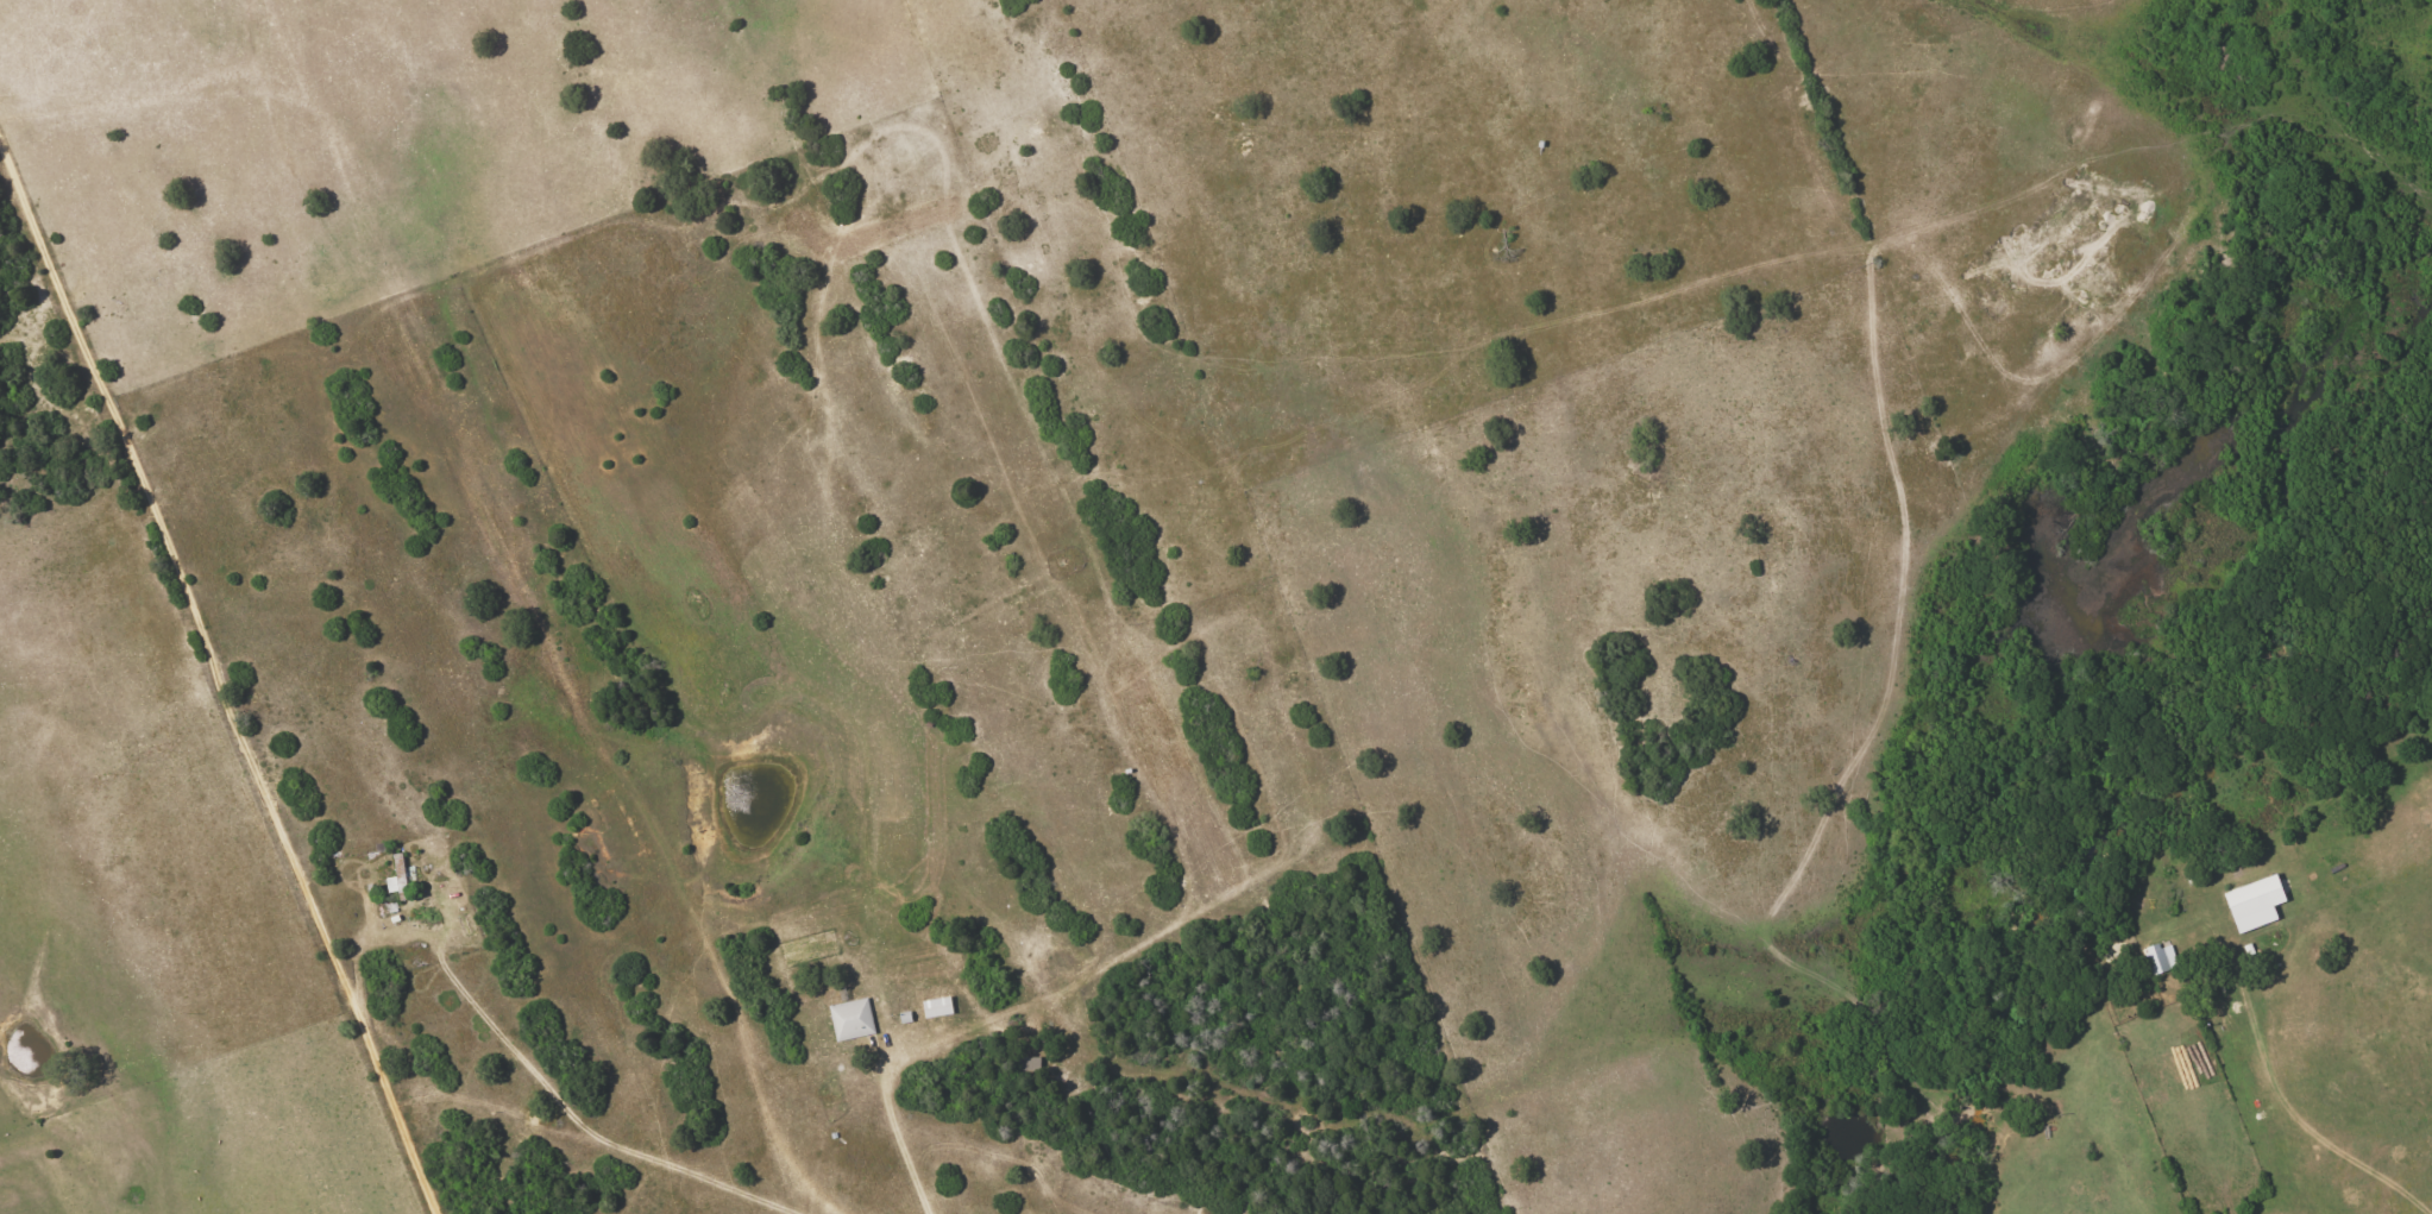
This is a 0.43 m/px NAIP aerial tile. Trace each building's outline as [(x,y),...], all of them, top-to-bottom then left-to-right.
[(386,878),(387,893),(404,892),(403,856),(394,856),(395,877),(386,878)] [(2222,892),(2236,934),(2277,920),(2272,906),(2284,901),(2275,874),(2222,892)] [(2178,967),(2171,944),(2144,953),(2151,975),(2178,967)] [(836,1042),(875,1033),(867,997),(827,1006),(836,1042)]
